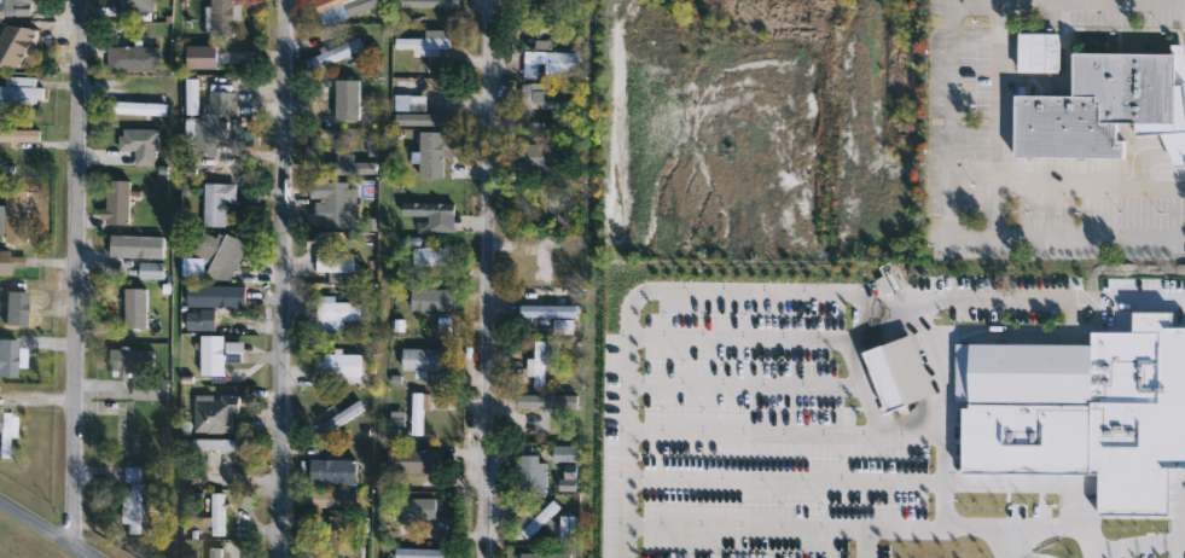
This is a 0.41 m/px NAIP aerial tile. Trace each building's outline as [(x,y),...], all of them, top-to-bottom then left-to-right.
[(33,16),(0,15),(0,0),(33,0),(33,16)] [(116,12),(116,0),(153,0),(153,12),(116,12)] [(213,22),(213,0),(238,0),(238,22),(213,22)] [(314,11),(311,0),(374,0),(376,5),(348,13),(344,2),(314,11)] [(459,0),(403,0),(403,9),(459,9),(459,0)] [(22,66),(0,65),(0,30),(2,30),(4,24),(37,27),(35,56),(23,54),(22,66)] [(429,39),(429,110),(395,110),(395,81),(406,81),(406,39),(429,39)] [(304,54),(359,40),(362,51),(308,65),(304,54)] [(108,70),(108,46),(161,46),(161,70),(108,70)] [(580,75),(542,75),(542,76),(524,76),(524,52),(580,52),(580,75)] [(1177,83),(1184,83),(1184,105),(1177,105),(1177,122),(1184,122),(1184,156),(1162,156),(1162,123),(1119,123),(1119,140),(1128,140),(1128,157),(1013,156),(1015,94),(1071,95),(1071,52),(1177,53),(1177,83)] [(39,104),(0,104),(0,83),(6,83),(6,76),(39,76),(39,104)] [(570,106),(525,106),(525,82),(551,82),(551,91),(570,91),(570,106)] [(233,112),(209,112),(209,89),(233,89),(233,112)] [(165,112),(108,112),(108,101),(165,101),(165,112)] [(359,111),(359,121),(312,121),(312,111),(359,111)] [(40,141),(0,141),(0,128),(40,128),(40,141)] [(573,169),(525,169),(525,143),(573,143),(573,169)] [(108,221),(108,179),(117,179),(117,221),(108,221)] [(237,181),(237,202),(225,200),(225,225),(203,223),(203,181),(237,181)] [(5,240),(5,190),(28,190),(28,240),(5,240)] [(454,229),(418,229),(418,216),(402,216),(402,200),(455,202),(454,229)] [(230,281),(208,273),(213,258),(196,251),(203,231),(223,238),(226,232),(244,239),(230,281)] [(164,233),(164,255),(110,255),(110,233),(164,233)] [(448,265),(412,265),(412,245),(448,245),(448,265)] [(574,257),(527,280),(522,269),(569,246),(574,257)] [(24,273),(0,273),(0,250),(24,250),(24,273)] [(329,280),(329,271),(316,271),(316,251),(355,251),(355,271),(348,271),(348,280),(329,280)] [(202,257),(202,272),(182,272),(182,262),(186,262),(186,268),(192,268),(192,257),(202,257)] [(163,261),(163,275),(140,275),(140,261),(163,261)] [(186,304),(186,284),(244,284),(244,304),(186,304)] [(123,286),(150,286),(150,329),(123,329),(123,286)] [(37,307),(0,307),(0,289),(37,289),(37,307)] [(316,295),(336,295),(336,300),(360,300),(360,319),(316,319),(316,295)] [(449,296),(449,307),(408,307),(408,296),(449,296)] [(577,303),(577,315),(521,315),(521,303),(577,303)] [(186,329),(186,312),(216,312),(216,329),(186,329)] [(1093,331),(1184,332),(1184,403),(1180,403),(1180,423),(1134,422),(1134,402),(955,400),(955,343),(1093,344),(1093,331)] [(201,335),(223,335),(223,339),(243,339),(243,360),(223,360),(223,373),(201,373),(201,335)] [(16,373),(0,373),(0,337),(16,337),(16,373)] [(545,339),(545,383),(534,383),(534,339),(545,339)] [(147,347),(147,371),(108,371),(108,347),(147,347)] [(449,348),(449,368),(402,368),(402,348),(449,348)] [(361,376),(315,376),(315,351),(361,351),(361,376)] [(132,397),(132,376),(169,376),(169,397),(132,397)] [(422,408),(422,432),(412,432),(412,391),(430,391),(430,408),(422,408)] [(318,419),(355,393),(365,406),(327,432),(318,419)] [(194,395),(240,396),(240,412),(233,412),(233,431),(194,430),(194,395)] [(518,420),(550,396),(556,405),(524,429),(518,420)] [(8,457),(0,457),(0,408),(8,408),(8,457)] [(203,463),(203,448),(192,448),(192,437),(239,437),(239,449),(231,449),(231,463),(203,463)] [(577,444),(577,461),(553,461),(553,444),(577,444)] [(442,448),(442,471),(389,471),(389,448),(442,448)] [(310,482),(310,458),(358,458),(358,482),(310,482)] [(546,461),(546,487),(521,487),(521,461),(546,461)] [(138,531),(124,531),(124,464),(138,464),(138,531)] [(434,501),(393,530),(383,517),(425,488),(434,501)] [(223,490),(223,534),(211,534),(211,490),(223,490)] [(356,505),(316,505),(316,490),(356,490),(356,505)] [(510,518),(523,504),(535,516),(552,498),(560,505),(528,537),(510,518)] [(354,508),(354,552),(329,552),(329,508),(354,508)] [(579,513),(579,542),(562,542),(562,513),(579,513)] [(221,546),(221,557),(209,557),(209,546),(221,546)] [(446,547),(446,557),(395,557),(395,547),(446,547)]
